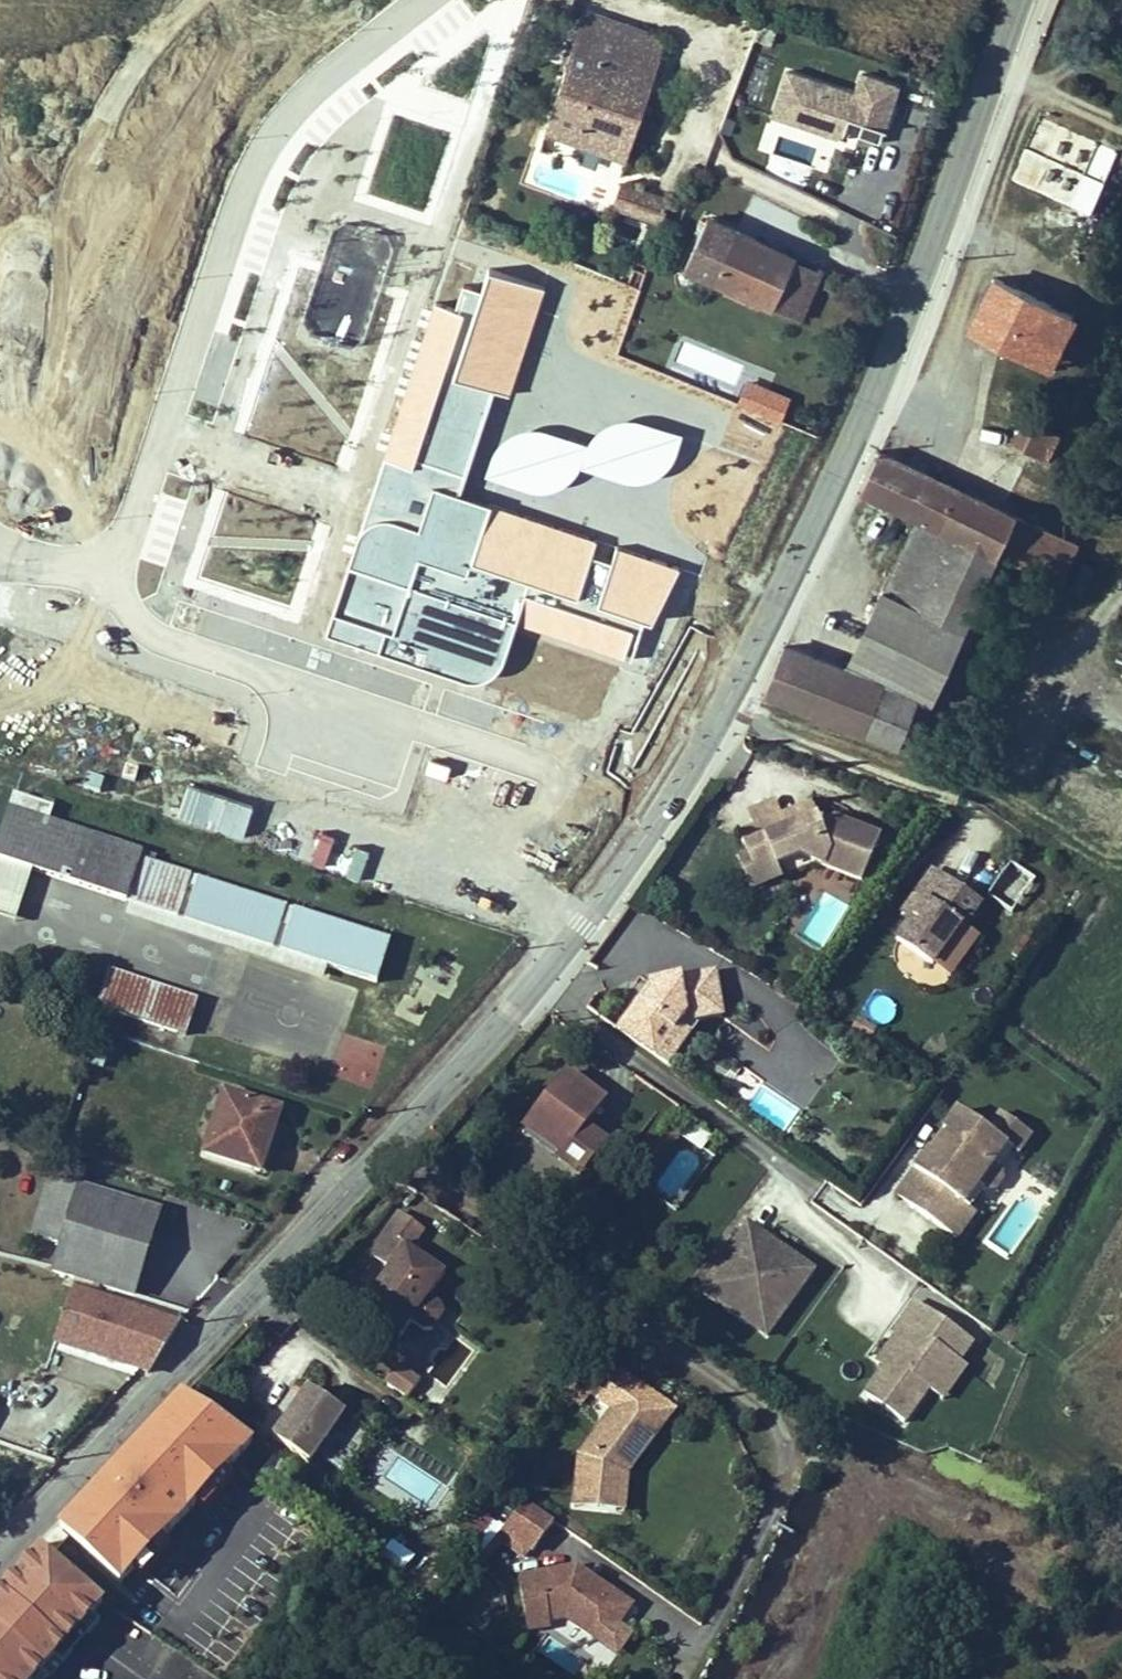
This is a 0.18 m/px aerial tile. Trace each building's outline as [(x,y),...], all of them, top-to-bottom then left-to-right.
[(584,9),(575,36),(657,63),(666,37),(584,9)] [(625,159),(657,63),(575,36),(545,133),(625,159)] [(859,135),(879,142),(898,85),(862,73),(855,93),(787,71),(773,114),(811,127),(813,120),(845,130),(849,117),(854,119),(863,122),(859,135)] [(1078,134),(1034,114),(1025,135),(1069,154),(1078,134)] [(813,120),(811,127),(847,139),(854,119),(849,117),(845,130),(813,120)] [(669,200),(620,183),(612,206),(660,223),(669,200)] [(686,265),(716,279),(737,230),(708,217),(686,265)] [(716,279),(772,304),(794,256),(737,230),(716,279)] [(822,269),(794,256),(772,304),(800,317),(822,269)] [(652,619),(679,567),(617,546),(612,561),(591,554),(596,539),(459,493),(494,389),(509,394),(545,288),(489,269),(481,291),(463,285),(455,309),(435,303),(377,478),(408,489),(398,520),(376,520),(364,526),(360,530),(326,632),(338,636),(345,616),(385,630),(378,649),(462,679),(478,680),(489,676),(497,670),(504,658),(517,621),(623,657),(638,614),(652,619)] [(968,327),(994,340),(997,335),(1051,361),(1073,316),(993,277),(968,327)] [(1051,361),(997,335),(994,340),(1048,366),(1051,361)] [(747,378),(739,406),(783,419),(791,391),(747,378)] [(1057,432),(1025,417),(1013,442),(1045,457),(1057,432)] [(290,450),(318,457),(326,425),(298,418),(290,450)] [(918,698),(929,702),(980,590),(997,554),(1007,559),(1057,582),(1075,543),(880,450),(860,490),(918,517),(849,671),(784,646),(764,693),(858,730),(860,731),(880,682),(918,698)] [(227,560),(299,579),(318,507),(245,488),(227,560)] [(216,634),(224,602),(196,595),(188,628),(216,634)] [(385,630),(345,616),(338,636),(378,649),(385,630)] [(358,676),(366,647),(334,638),(326,667),(358,676)] [(880,682),(860,731),(898,745),(918,698),(880,682)] [(147,796),(182,803),(189,771),(154,764),(147,796)] [(13,796),(0,836),(0,860),(29,869),(45,821),(50,808),(13,796)] [(774,804),(746,815),(751,830),(780,819),(774,804)] [(810,808),(796,814),(800,825),(815,819),(810,808)] [(751,830),(737,836),(745,856),(749,868),(769,860),(771,866),(795,857),(812,864),(857,884),(875,843),(832,823),(818,828),(815,819),(800,825),(796,814),(780,819),(751,830)] [(348,820),(340,853),(372,861),(380,828),(348,820)] [(141,851),(45,821),(29,869),(125,901),(138,860),(141,851)] [(144,862),(152,864),(155,856),(141,851),(138,860),(144,862)] [(745,856),(734,861),(746,891),(812,864),(795,857),(771,866),(769,860),(749,868),(745,856)] [(0,860),(0,917),(13,921),(29,869),(0,860)] [(987,900),(1012,915),(1035,876),(1010,861),(987,900)] [(132,903),(176,917),(189,876),(152,864),(144,862),(132,903)] [(945,880),(929,868),(902,907),(914,916),(923,902),(927,905),(945,880)] [(196,879),(189,876),(186,886),(193,888),(196,879)] [(284,908),(196,879),(193,888),(183,919),(271,948),(281,917),(284,908)] [(979,904),(945,880),(927,905),(923,902),(914,916),(900,934),(892,928),(876,949),(905,968),(915,953),(930,964),(957,927),(961,930),(979,904)] [(176,917),(132,903),(128,916),(335,985),(340,971),(183,919),(176,917)] [(292,910),(284,908),(281,917),(289,920),(292,910)] [(379,939),(292,910),(280,951),(340,971),(366,979),(379,939)] [(196,1000),(109,971),(97,1005),(184,1035),(196,1000)] [(641,997),(622,1024),(659,1051),(686,1015),(692,1019),(699,1019),(722,1015),(716,973),(651,983),(653,991),(646,1001),(641,997)] [(651,983),(641,997),(646,1001),(653,991),(651,983)] [(667,1064),(699,1019),(692,1019),(686,1015),(659,1051),(622,1024),(618,1030),(667,1064)] [(719,1080),(733,1056),(703,1039),(690,1064),(719,1080)] [(603,1101),(567,1074),(527,1125),(525,1128),(560,1156),(603,1101)] [(259,1170),(277,1111),(222,1094),(204,1153),(259,1170)] [(989,1134),(958,1113),(944,1135),(950,1138),(937,1157),(931,1153),(917,1175),(930,1184),(912,1210),(960,1242),(978,1215),(966,1207),(980,1188),(987,1193),(998,1191),(1004,1181),(1002,1170),(995,1165),(1007,1148),(1019,1156),(1032,1136),(1001,1115),(989,1134)] [(673,1142),(679,1133),(663,1122),(657,1131),(673,1142)] [(950,1138),(944,1135),(931,1153),(937,1157),(950,1138)] [(89,1287),(90,1283),(97,1286),(131,1296),(158,1213),(78,1188),(84,1167),(53,1157),(29,1236),(58,1244),(50,1272),(75,1279),(74,1281),(89,1287)] [(930,1184),(917,1175),(899,1201),(912,1210),(930,1184)] [(415,1230),(391,1212),(362,1253),(381,1266),(349,1312),(385,1337),(401,1314),(420,1328),(436,1305),(418,1292),(434,1270),(402,1248),(415,1230)] [(769,1239),(748,1224),(701,1290),(721,1304),(730,1293),(755,1311),(746,1322),(765,1336),(812,1270),(794,1257),(785,1268),(760,1250),(769,1239)] [(769,1239),(760,1250),(785,1268),(794,1257),(769,1239)] [(146,1372),(176,1324),(94,1297),(86,1294),(89,1287),(74,1281),(53,1342),(146,1372)] [(86,1294),(94,1297),(96,1290),(89,1287),(86,1294)] [(721,1304),(746,1322),(755,1311),(730,1293),(721,1304)] [(972,1342),(915,1301),(892,1334),(895,1337),(902,1342),(884,1368),(865,1395),(904,1423),(928,1388),(952,1355),(959,1360),(972,1342)] [(884,1368),(902,1342),(895,1337),(876,1363),(884,1368)] [(959,1360),(952,1355),(928,1388),(942,1398),(966,1366),(959,1360)] [(393,1363),(383,1386),(410,1398),(420,1374),(393,1363)] [(629,1424),(650,1396),(617,1372),(595,1401),(609,1411),(576,1456),(572,1495),(589,1497),(587,1510),(613,1513),(618,1472),(645,1435),(629,1424)] [(308,1389),(272,1440),(307,1464),(343,1414),(308,1389)] [(250,1444),(181,1395),(59,1527),(120,1584),(250,1444)] [(672,1413),(650,1396),(629,1424),(645,1435),(618,1472),(613,1513),(621,1515),(626,1476),(672,1413)] [(572,1495),(570,1508),(587,1510),(589,1497),(572,1495)] [(550,1520),(523,1501),(499,1528),(530,1549),(550,1520)] [(472,1545),(492,1520),(481,1512),(474,1521),(470,1517),(458,1533),(472,1545)] [(400,1570),(408,1559),(390,1545),(382,1557),(400,1570)] [(40,1547),(0,1590),(0,1678),(29,1678),(102,1602),(40,1547)] [(567,1622),(594,1642),(617,1608),(595,1592),(600,1585),(579,1570),(521,1579),(530,1633),(553,1630),(552,1624),(567,1622)] [(634,1610),(600,1585),(595,1592),(617,1608),(594,1642),(605,1650),(634,1610)]
